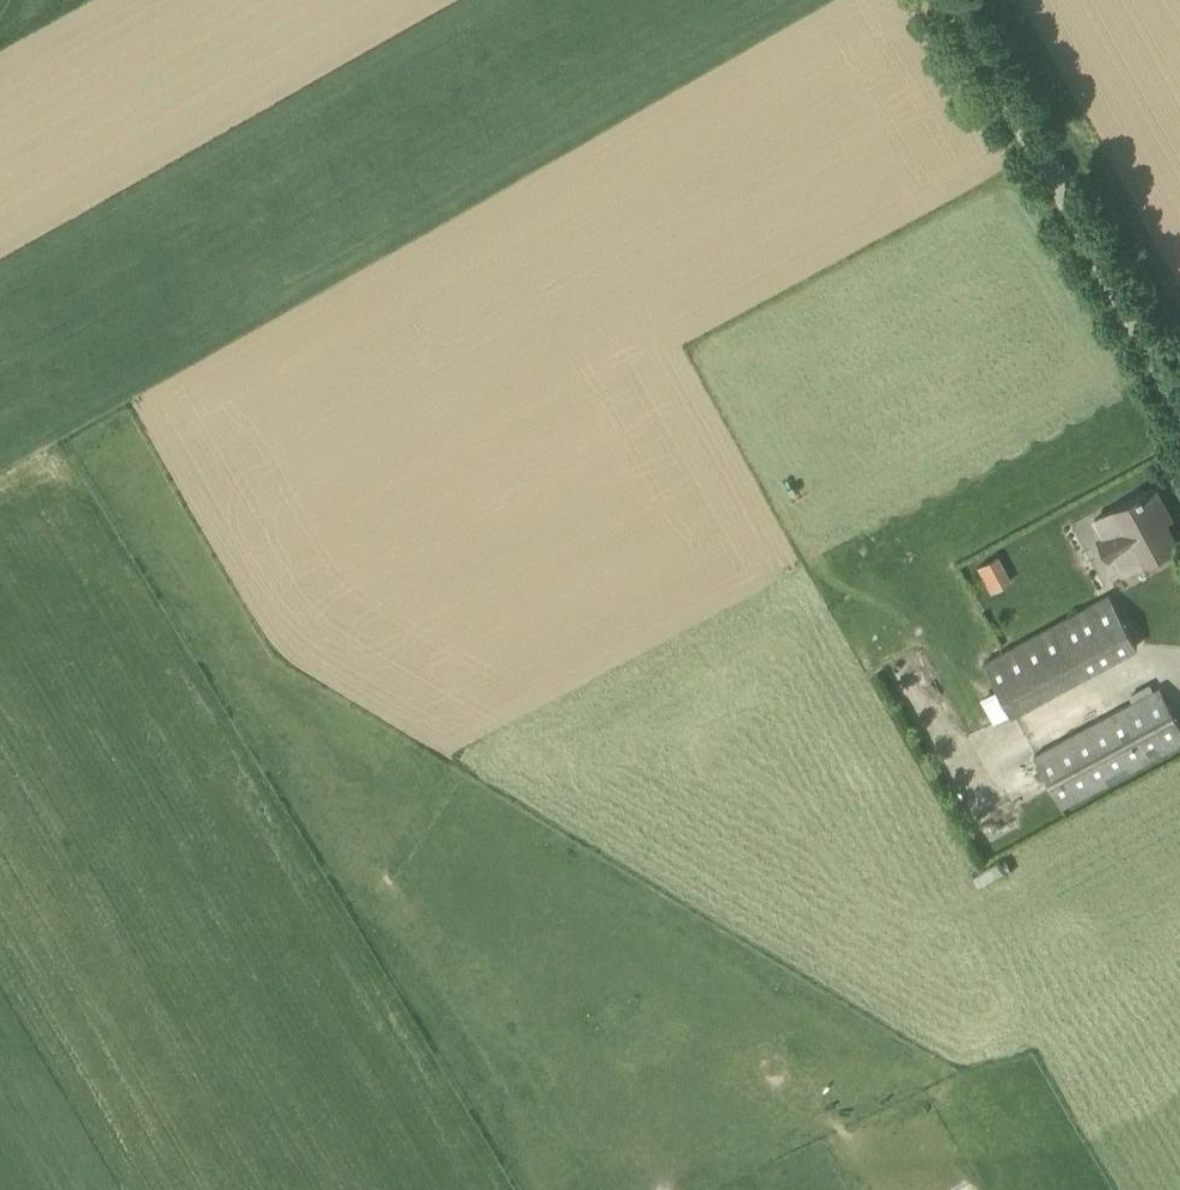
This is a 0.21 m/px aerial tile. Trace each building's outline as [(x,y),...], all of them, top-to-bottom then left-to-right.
[(1176,523),(1156,486),(1099,517),(1109,534),(1104,536),(1115,555),(1119,553),(1128,569),(1178,542),(1170,526),(1176,523)] [(1011,713),(1137,645),(1110,595),(984,663),(1011,713)] [(1160,688),(1150,693),(1147,687),(1125,698),(1129,704),(1034,755),(1061,806),(1179,742),(1179,725),(1160,688)]
